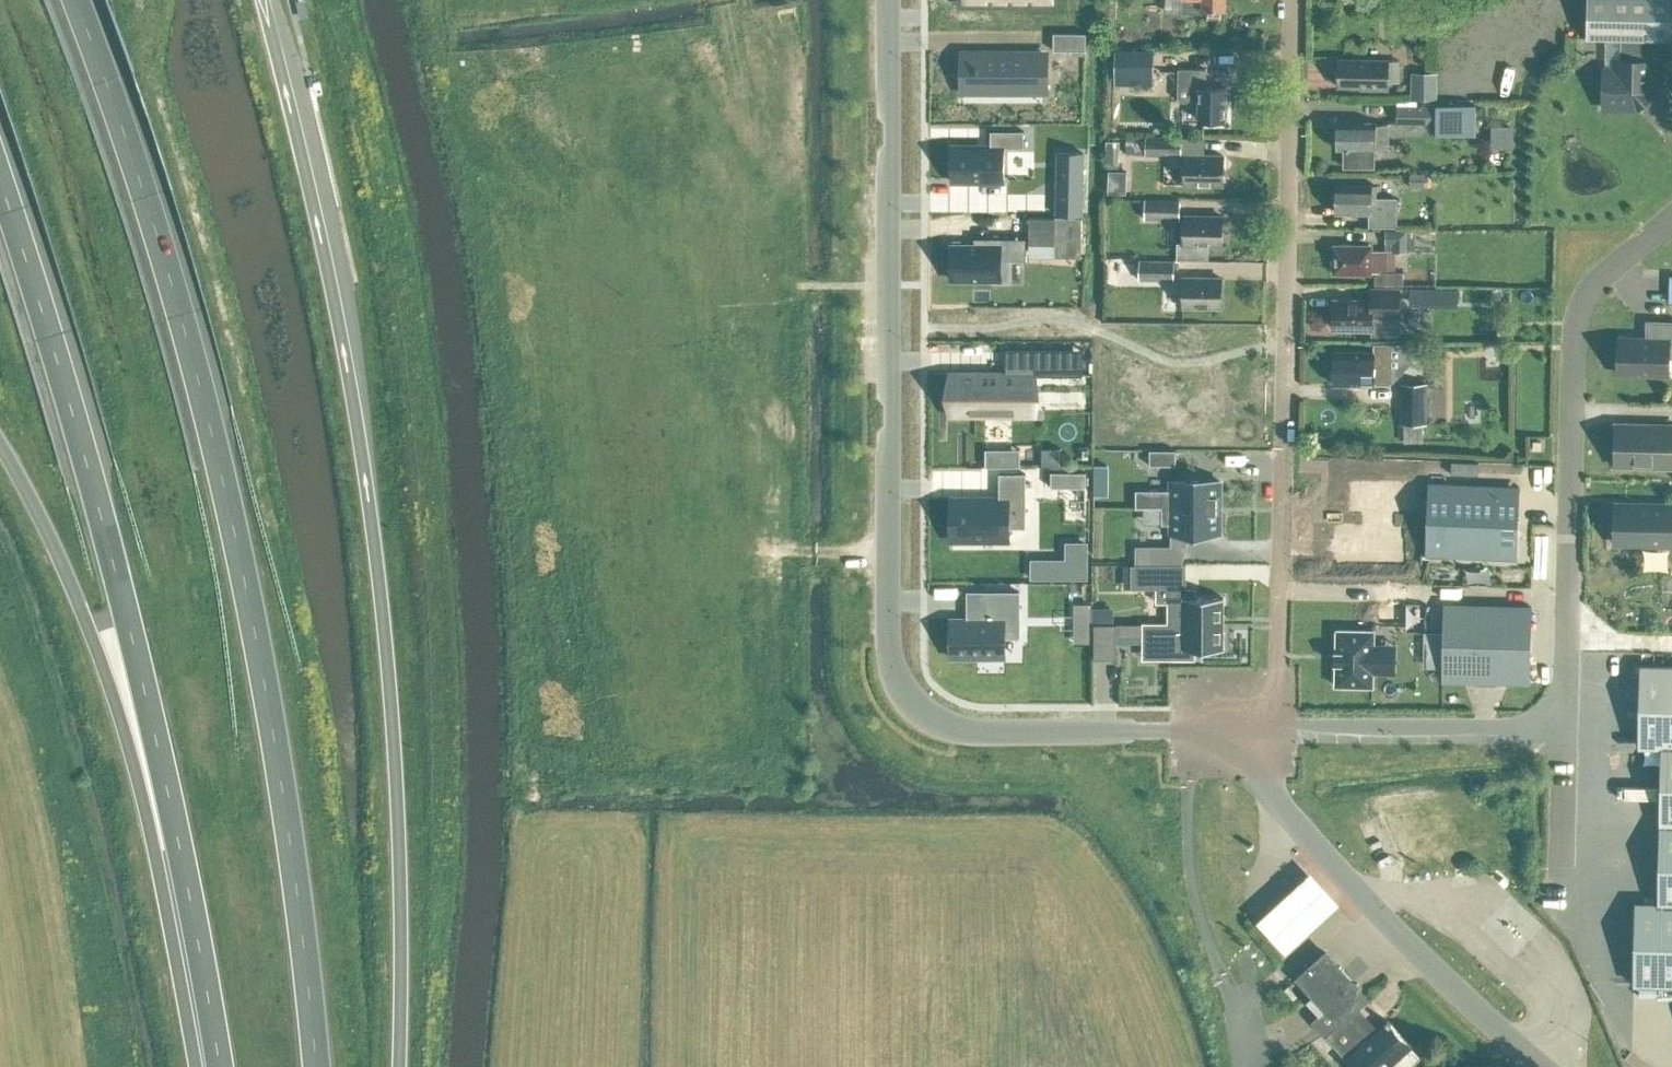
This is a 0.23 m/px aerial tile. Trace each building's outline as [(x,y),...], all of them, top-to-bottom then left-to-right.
[(1226,0),(1182,0),(1182,12),(1201,12),(1201,9),(1226,9),(1226,0)] [(1671,38),(1671,0),(1588,0),(1587,36),(1607,37),(1621,37),(1620,63),(1615,69),(1606,69),(1604,68),(1603,106),(1636,107),(1652,92),(1653,38),(1671,38)] [(1086,49),(1086,32),(1053,32),(1053,49),(1086,49)] [(1607,37),(1606,69),(1615,69),(1620,63),(1621,37),(1607,37)] [(1154,48),(1117,47),(1117,78),(1154,79),(1154,48)] [(1049,54),(978,54),(978,88),(1048,88),(1049,54)] [(1400,82),(1400,59),(1338,58),(1338,86),(1362,86),(1362,88),(1388,89),(1388,82),(1400,82)] [(1207,86),(1207,68),(1179,67),(1179,98),(1201,99),(1200,119),(1224,120),(1225,87),(1207,86)] [(1411,98),(1437,98),(1437,72),(1411,72),(1411,98)] [(1396,123),(1436,124),(1437,105),(1417,105),(1417,100),(1397,100),(1396,123)] [(1476,134),(1476,103),(1437,103),(1437,134),(1476,134)] [(1337,144),(1337,148),(1343,148),(1343,166),(1375,167),(1376,149),(1387,149),(1387,123),(1338,122),(1337,131),(1335,133),(1335,142),(1337,144)] [(1513,144),(1513,123),(1492,123),(1492,144),(1513,144)] [(1004,180),(1004,147),(1024,147),(1024,130),(991,130),(991,145),(952,145),(952,180),(1004,180)] [(1224,155),(1205,155),(1205,136),(1126,135),(1125,153),(1146,153),(1146,156),(1181,156),(1181,154),(1185,154),(1184,183),(1224,184),(1224,155)] [(1119,160),(1119,139),(1107,139),(1107,160),(1119,160)] [(1084,187),(1085,151),(1057,150),(1056,186),(1084,187)] [(1428,172),(1410,173),(1410,186),(1428,186),(1428,172)] [(1127,192),(1127,180),(1108,180),(1108,192),(1127,192)] [(1370,213),(1369,225),(1398,226),(1398,197),(1377,196),(1377,184),(1337,184),(1337,189),(1334,190),(1334,198),(1337,199),(1337,212),(1370,213)] [(1145,219),(1180,219),(1180,199),(1145,198),(1145,219)] [(1029,216),(1029,242),(1055,243),(1055,255),(1082,256),(1082,216),(1055,215),(1055,217),(1029,216)] [(1184,215),(1183,241),(1177,241),(1177,258),(1209,258),(1209,244),(1223,244),(1223,216),(1184,215)] [(1392,250),(1407,250),(1407,229),(1386,229),(1385,243),(1393,243),(1392,250)] [(987,245),(954,245),(954,280),(1011,280),(1011,238),(988,238),(987,245)] [(1387,245),(1371,245),(1335,245),(1334,272),(1371,272),(1371,271),(1375,271),(1375,284),(1404,285),(1404,271),(1386,271),(1387,245)] [(1140,259),(1139,280),(1174,280),(1175,260),(1140,259)] [(1222,306),(1222,277),(1183,277),(1183,306),(1222,306)] [(1416,283),(1416,299),(1441,300),(1441,284),(1416,283)] [(1371,287),(1371,300),(1334,299),(1334,328),(1372,328),(1372,317),(1399,317),(1400,288),(1371,287)] [(1619,337),(1618,372),(1668,373),(1669,356),(1671,356),(1671,321),(1647,320),(1647,338),(1619,337)] [(952,392),(952,401),(975,401),(975,410),(1022,410),(1022,374),(1070,374),(1070,347),(1006,347),(1006,375),(951,375),(951,392),(952,392)] [(1390,384),(1390,351),(1335,351),(1335,367),(1330,371),(1330,376),(1335,381),(1335,383),(1390,384)] [(1406,440),(1423,440),(1424,423),(1427,423),(1428,382),(1400,382),(1400,423),(1406,423),(1406,440)] [(1614,420),(1613,467),(1671,468),(1671,422),(1614,420)] [(986,464),(1020,464),(1020,448),(986,448),(986,464)] [(1175,464),(1176,449),(1149,448),(1149,463),(1175,464)] [(1429,463),(1416,463),(1415,490),(1428,491),(1429,463)] [(1086,485),(1086,470),(1051,470),(1051,485),(1086,485)] [(1135,506),(1162,506),(1220,506),(1220,479),(1171,479),(1171,488),(1135,488),(1135,506)] [(1109,485),(1094,485),(1094,494),(1109,494),(1109,485)] [(1516,492),(1429,487),(1429,501),(1428,514),(1426,552),(1512,556),(1516,492)] [(1009,527),(1009,513),(1026,513),(1026,501),(954,501),(954,522),(957,522),(957,536),(1009,536),(1009,527)] [(1615,503),(1614,542),(1671,543),(1671,504),(1615,503)] [(1171,532),(1220,532),(1220,506),(1162,506),(1162,523),(1171,522),(1171,532)] [(1164,563),(1171,563),(1171,544),(1136,544),(1136,564),(1164,564),(1164,563)] [(1030,558),(1030,577),(1043,577),(1043,558),(1030,558)] [(1169,622),(1224,622),(1224,596),(1195,596),(1194,587),(1164,587),(1164,564),(1136,564),(1131,564),(1131,587),(1157,587),(1157,601),(1168,600),(1169,622)] [(1020,636),(1020,591),(985,591),(984,619),(967,619),(952,619),(952,654),(1004,654),(1004,636),(1020,636)] [(1091,602),(1074,602),(1074,613),(1091,613),(1091,602)] [(1534,604),(1445,603),(1444,680),(1533,681),(1534,604)] [(1224,648),(1224,622),(1169,622),(1094,622),(1094,657),(1116,657),(1116,635),(1143,635),(1143,642),(1170,642),(1170,656),(1195,656),(1195,648),(1224,648)] [(1385,643),(1374,643),(1374,629),(1337,629),(1337,651),(1335,651),(1335,662),(1336,662),(1336,684),(1373,685),(1373,672),(1384,672),(1385,643)] [(1641,665),(1639,745),(1662,746),(1658,902),(1671,903),(1671,666),(1641,665)] [(1312,865),(1259,914),(1287,945),(1340,896),(1312,865)] [(1636,902),(1634,983),(1671,983),(1671,903),(1636,902)] [(1325,951),(1297,977),(1326,1008),(1312,1021),(1325,1035),(1326,1035),(1347,1058),(1347,1059),(1352,1064),(1349,1066),(1389,1066),(1411,1047),(1388,1022),(1369,1040),(1348,1016),(1368,998),(1325,951)]
